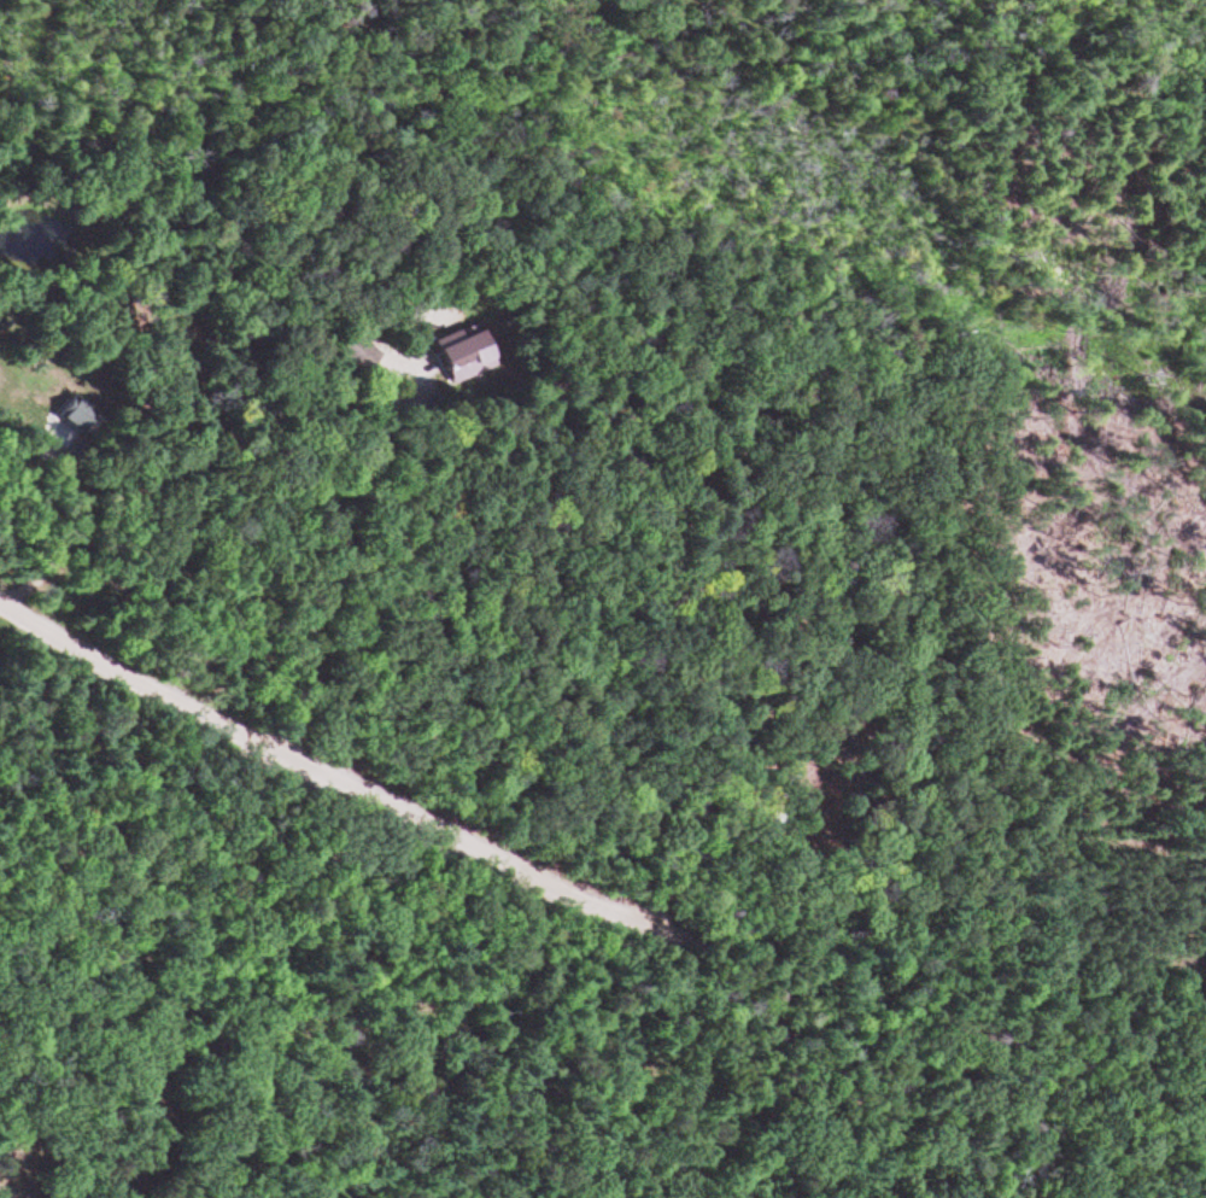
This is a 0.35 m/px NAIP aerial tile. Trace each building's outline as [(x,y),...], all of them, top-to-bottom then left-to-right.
[(442,350),(454,380),(492,365),(480,335),(442,350)]
